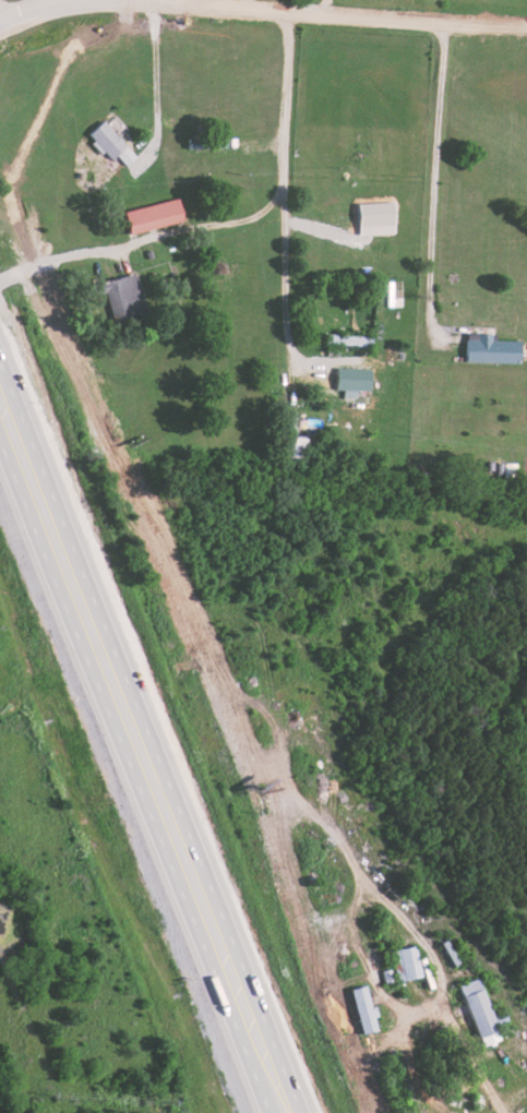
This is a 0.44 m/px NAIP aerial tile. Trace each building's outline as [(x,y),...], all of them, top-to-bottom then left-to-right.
[(109,162),(116,156),(125,166),(135,157),(101,121),(85,136),(109,162)] [(122,212),(128,235),(183,222),(178,199),(122,212)] [(104,293),(113,320),(146,309),(134,273),(98,285),(101,295),(104,293)] [(494,340),(494,334),(466,333),(465,362),(518,364),(519,341),(494,340)] [(335,390),(343,391),(343,399),(357,400),(358,391),(370,391),(370,369),(336,369),(335,390)] [(305,437),(283,438),(284,458),(306,458),(305,437)] [(402,981),(420,977),(414,946),(396,950),(402,981)] [(388,951),(393,973),(399,972),(395,950),(388,951)] [(348,990),(360,1034),(375,1031),(371,1018),(377,1017),(374,1008),(369,1009),(363,986),(348,990)]
